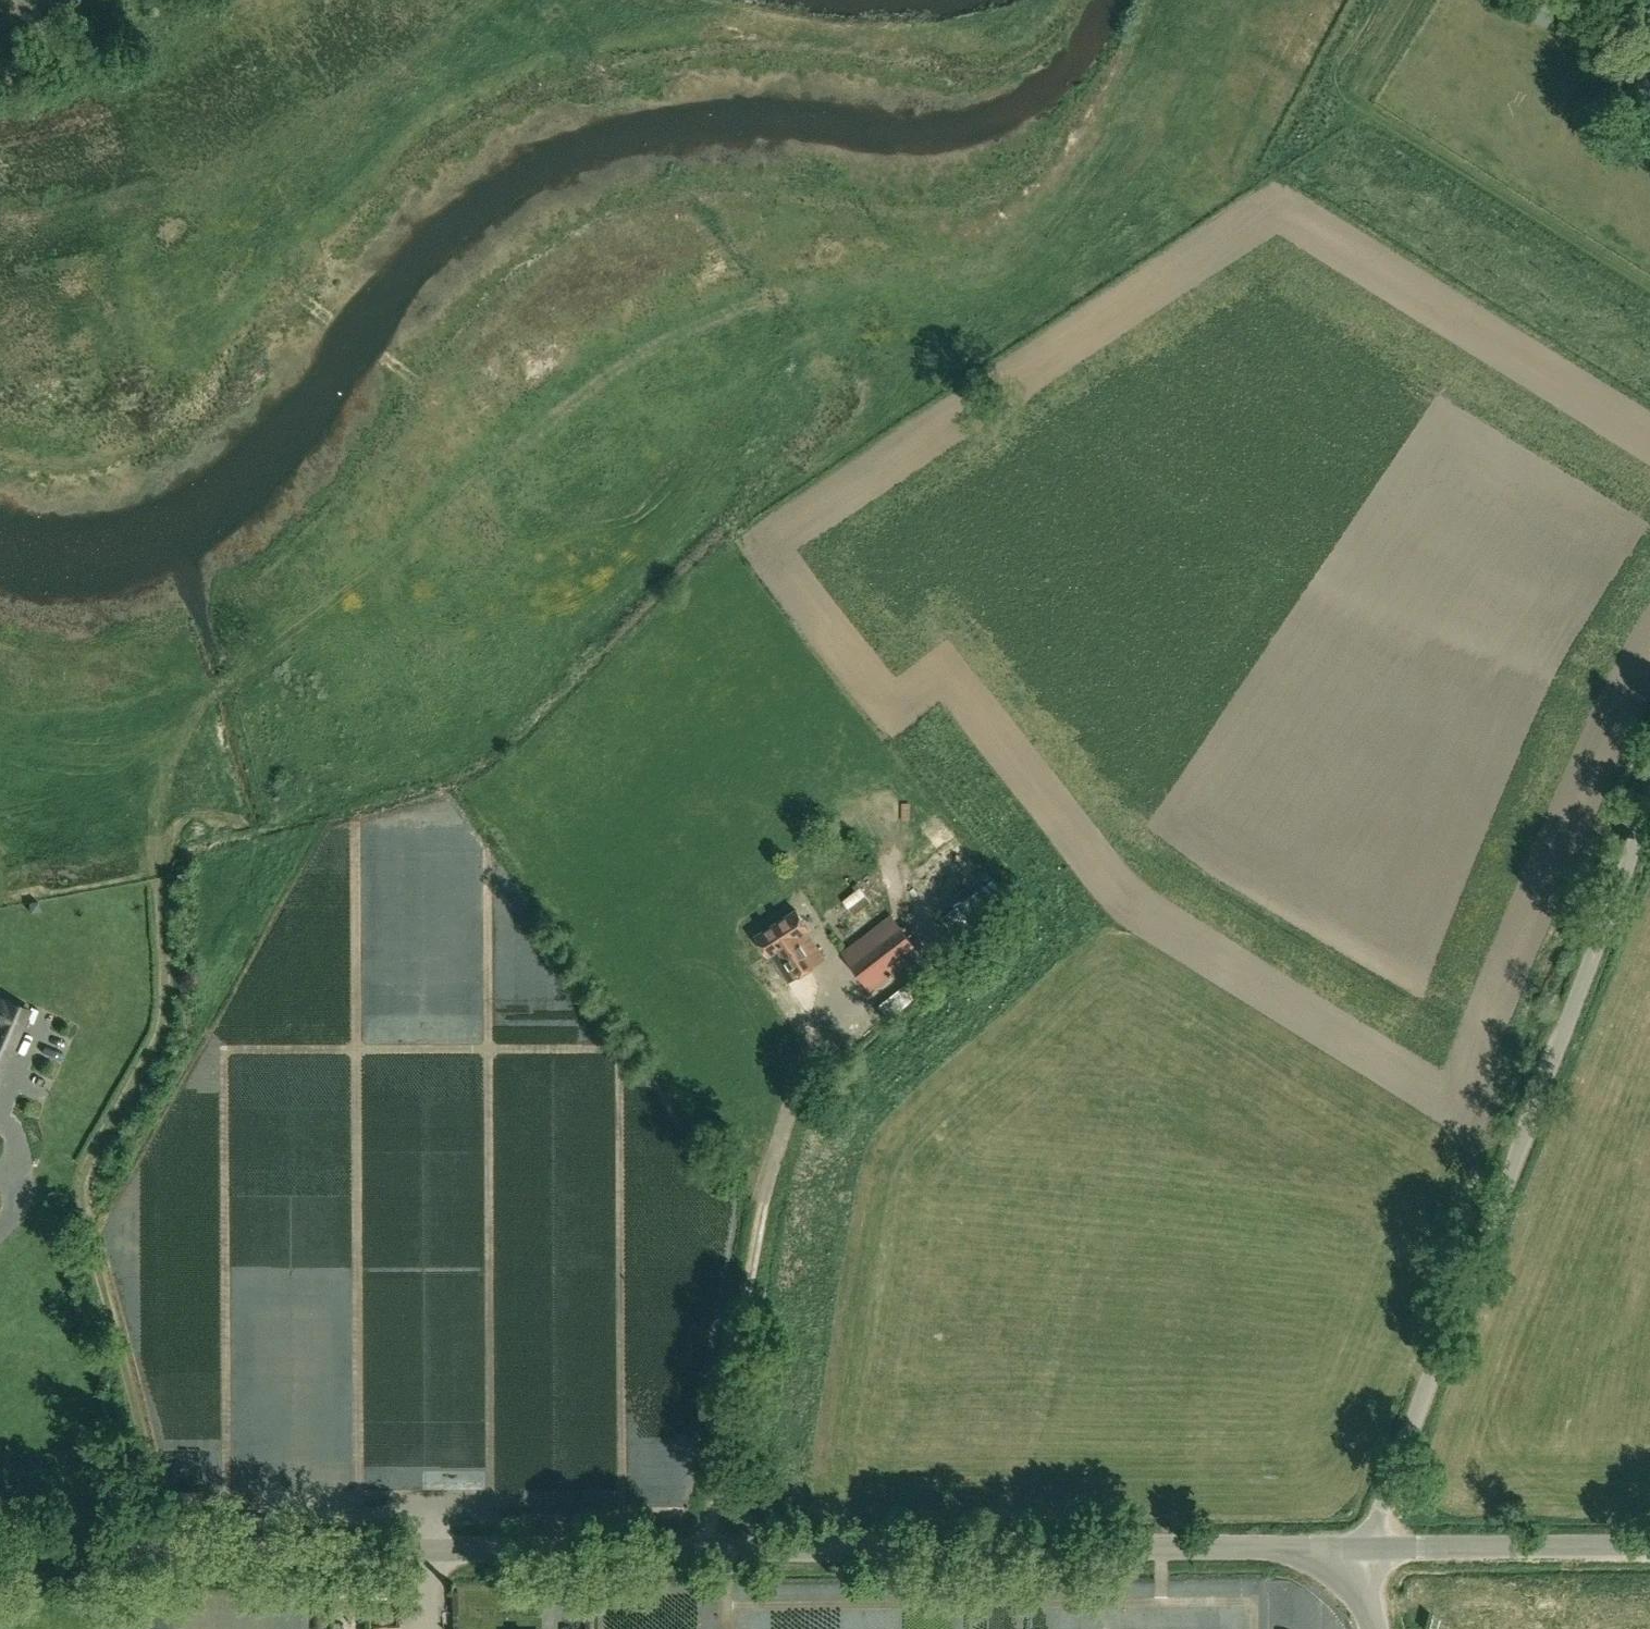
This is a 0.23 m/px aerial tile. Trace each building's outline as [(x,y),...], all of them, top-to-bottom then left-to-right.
[(787,981),(824,957),(806,929),(808,927),(796,908),(755,934),(767,953),(769,952),(787,981)] [(909,950),(885,919),(843,952),(872,990),(903,967),(898,959),(909,950)] [(29,1009),(5,999),(0,1011),(0,1053),(7,1056),(29,1009)] [(399,1591),(398,1581),(374,1584),(375,1594),(399,1591)]
